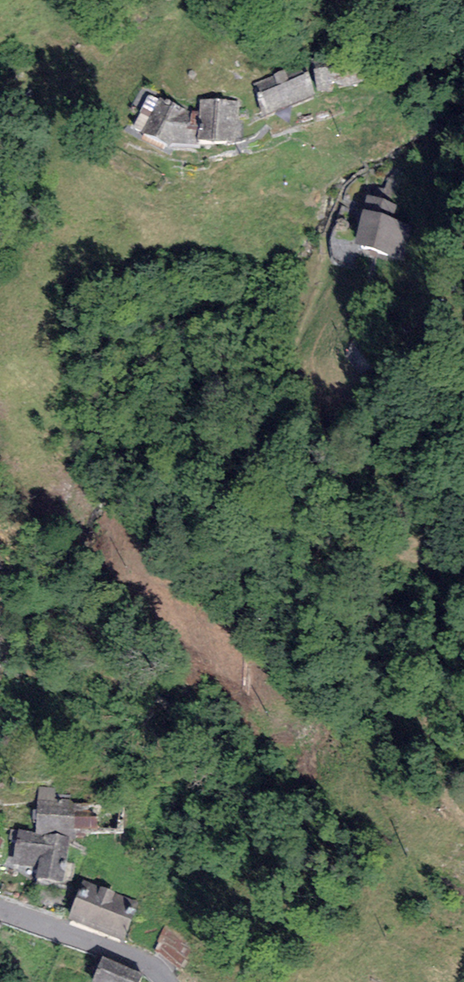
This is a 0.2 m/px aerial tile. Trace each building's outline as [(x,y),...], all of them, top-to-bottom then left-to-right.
[(359,60),(314,68),(318,92),(363,84),(359,60)] [(252,84),(264,115),(312,95),(303,73),(288,79),(285,71),(252,84)] [(188,110),(160,98),(142,132),(168,144),(197,145),(198,140),(199,112),(188,110)] [(239,101),(200,99),(199,112),(198,140),(237,142),(239,101)] [(367,193),(353,242),(406,256),(415,223),(394,217),(398,201),(367,193)] [(38,786),(36,832),(70,837),(75,839),(75,828),(76,803),(76,800),(55,800),(55,788),(38,786)] [(89,804),(76,803),(75,828),(96,829),(97,814),(88,814),(89,804)] [(36,832),(18,829),(12,863),(37,867),(36,878),(62,882),(70,837),(36,832)] [(140,902),(82,880),(68,918),(125,940),(140,902)] [(198,944),(166,925),(156,941),(159,943),(153,952),(182,969),(198,944)] [(102,956),(91,981),(140,981),(143,973),(102,956)]
